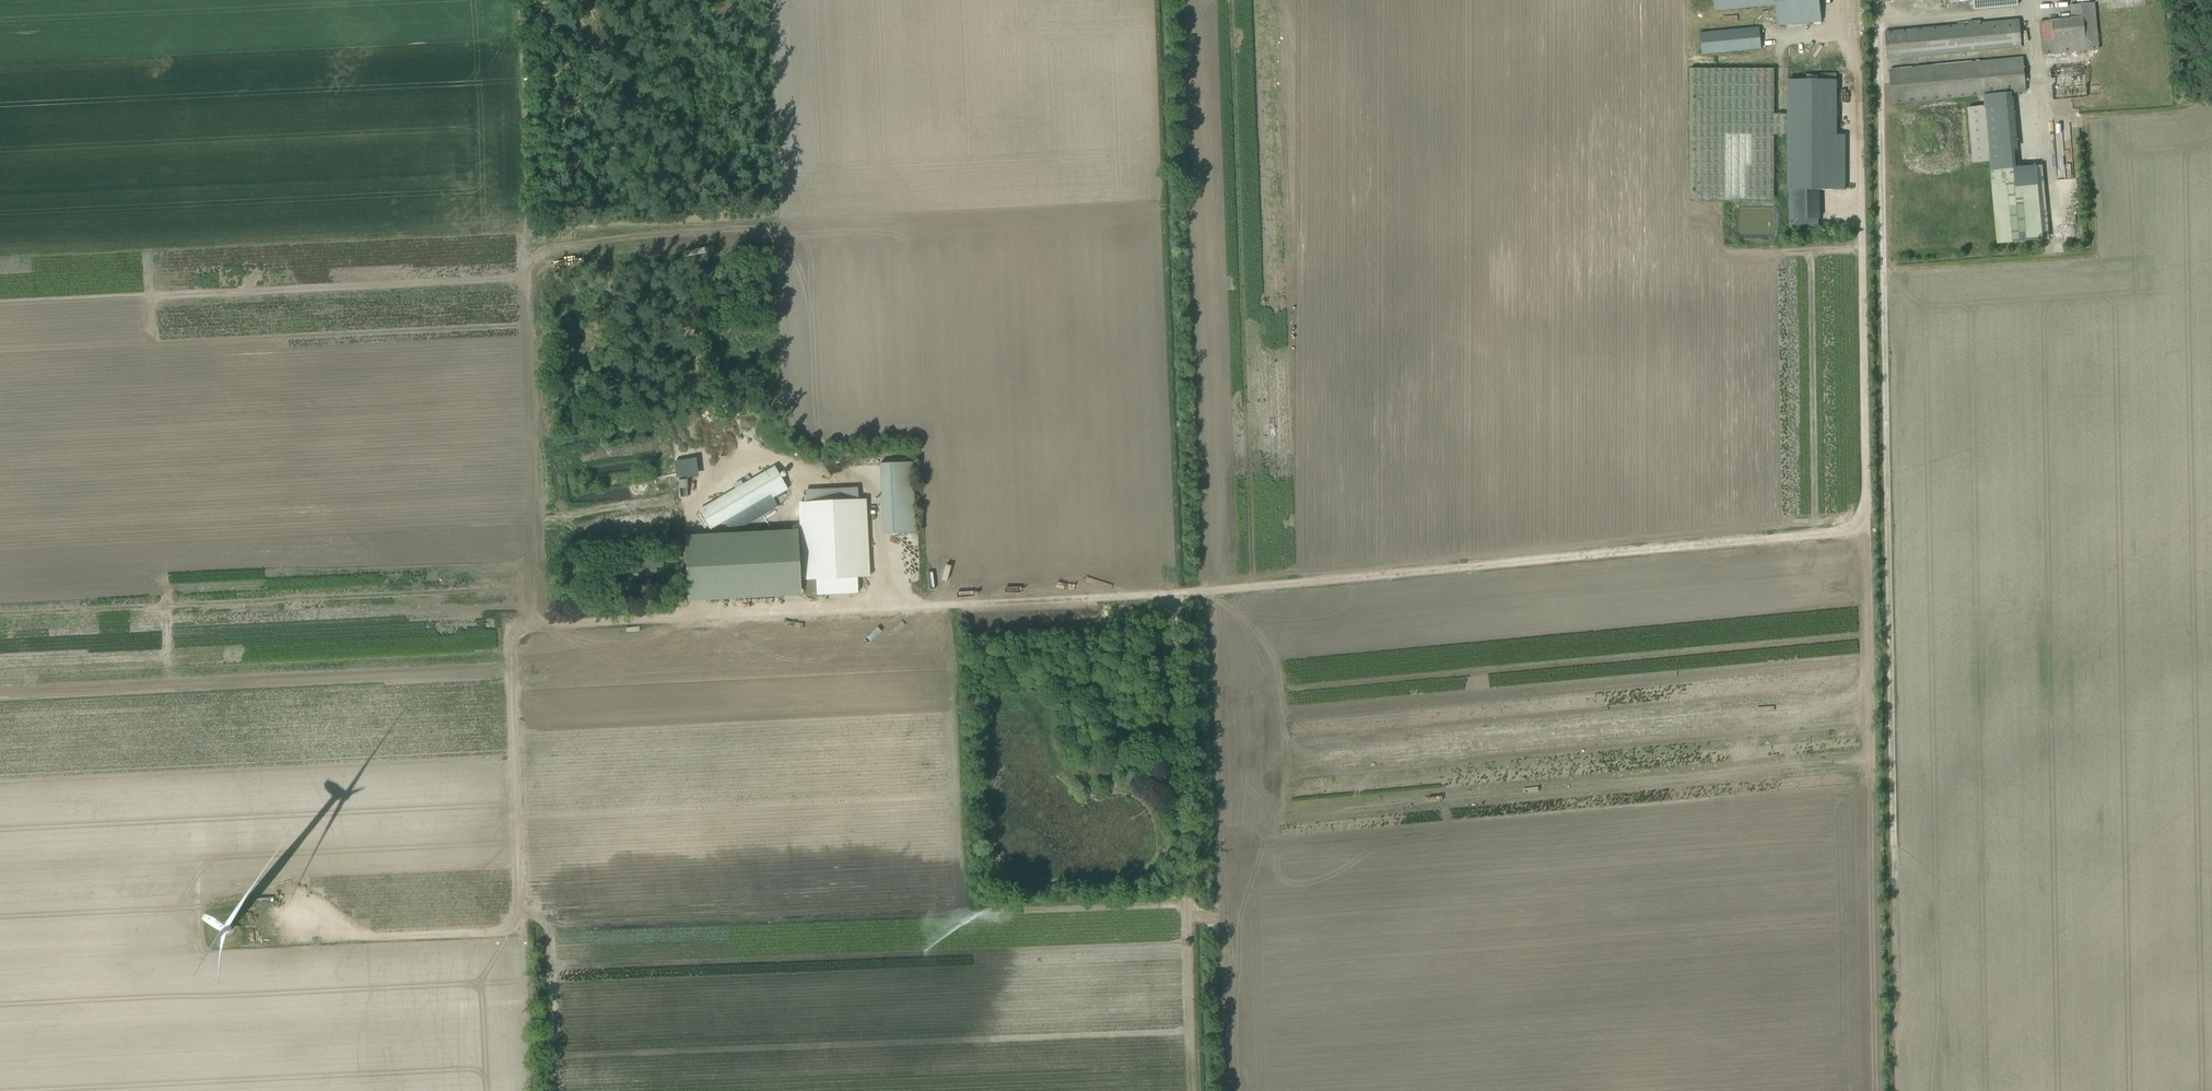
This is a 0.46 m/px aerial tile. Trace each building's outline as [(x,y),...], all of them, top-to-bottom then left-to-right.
[(1716,11),(1776,5),(1777,26),(1821,22),(1819,0),(1715,0),(1716,11)] [(1976,8),(2017,4),(2017,0),(1975,0),(1976,8)] [(2039,22),(2043,56),(2099,51),(2095,3),(2069,5),(2070,18),(2039,22)] [(2022,48),(2019,23),(2000,24),(1999,22),(1995,23),(1995,25),(1885,35),(1888,60),(2022,48)] [(1700,34),(1702,54),(1761,49),(1759,28),(1700,34)] [(1892,104),(2026,91),(2023,58),(1889,70),(1892,104)] [(1689,200),(1774,200),(1774,135),(1788,135),(1788,115),(1774,115),(1774,69),(1690,69),(1689,200)] [(1788,135),(1788,190),(1836,190),(1836,80),(1788,80),(1788,115),(1788,135)] [(1967,108),(1972,164),(1990,162),(1985,106),(1967,108)] [(2042,166),(1990,170),(1997,245),(2049,240),(2042,166)] [(1817,190),(1789,190),(1789,193),(1790,228),(1818,228),(1817,192),(1817,190)] [(700,459),(677,459),(678,477),(700,476),(700,459)] [(914,462),(889,463),(892,533),(917,532),(914,462)] [(775,466),(699,510),(710,530),(724,522),(772,495),(773,498),(788,489),(775,466)] [(853,501),(801,503),(805,580),(805,596),(819,595),(821,595),(858,593),(857,578),(868,577),(864,500),(853,501)] [(1076,722),(1075,726),(1092,731),(1093,727),(1076,722)] [(1122,757),(1120,770),(1135,772),(1137,759),(1122,757)] [(234,929),(234,928),(234,927),(234,926),(233,925),(232,924),(231,923),(230,922),(229,922),(228,922),(227,922),(226,922),(225,922),(223,923),(223,924),(222,925),(221,926),(221,927),(221,928),(221,929),(221,930),(222,932),(223,933),(225,934),(226,934),(227,935),(228,935),(229,934),(230,934),(231,933),(232,933),(233,932),(234,930),(234,929)]
